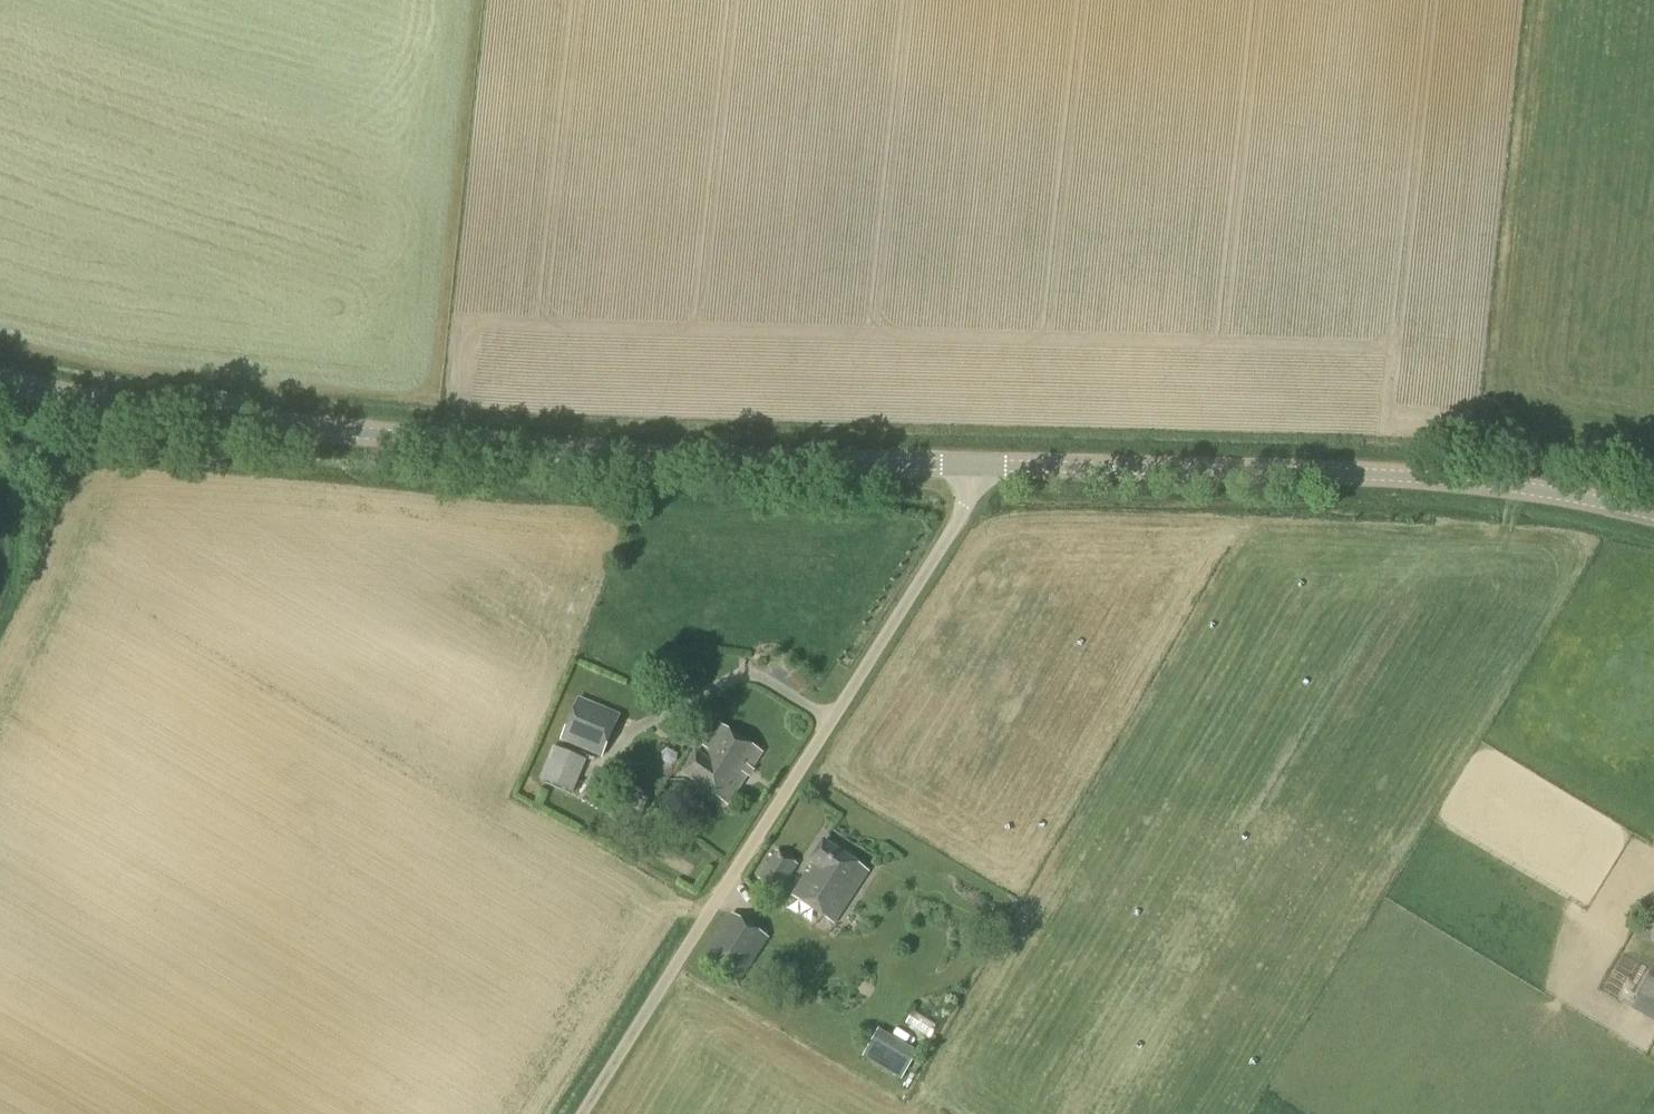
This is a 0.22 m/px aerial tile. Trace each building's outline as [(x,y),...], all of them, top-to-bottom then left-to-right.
[(601,756),(618,715),(578,699),(561,740),(601,756)] [(746,779),(762,754),(718,725),(699,755),(696,753),(681,775),(728,806),(746,779)] [(572,794),(586,760),(552,746),(538,780),(572,794)] [(833,924),(868,873),(822,841),(808,862),(814,866),(793,897),(833,924)] [(780,893),(796,866),(773,853),(757,879),(780,893)] [(1637,932),(1653,942),(1653,901),(1637,932)] [(737,985),(767,940),(730,915),(700,960),(737,985)] [(1637,1009),(1653,1018),(1653,979),(1637,1009)] [(881,1069),(898,1041),(877,1029),(865,1048),(862,1047),(858,1054),(861,1056),(860,1057),(881,1069)]
